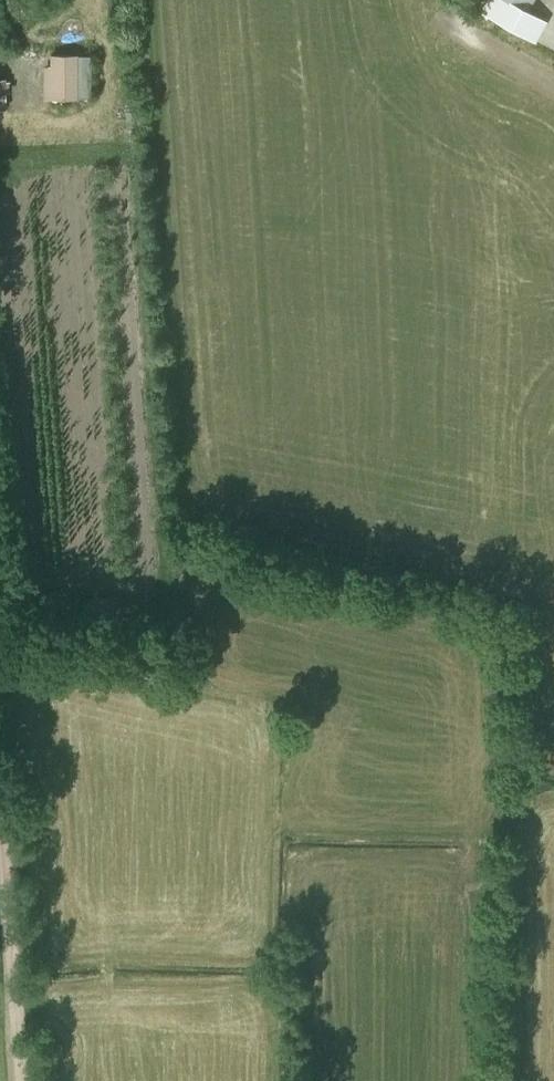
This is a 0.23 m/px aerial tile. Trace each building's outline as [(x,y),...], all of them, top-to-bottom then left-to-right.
[(532,0),(508,0),(526,10),(532,0)] [(92,93),(93,54),(50,53),(50,65),(44,65),(43,98),(78,98),(78,92),(92,93)]
